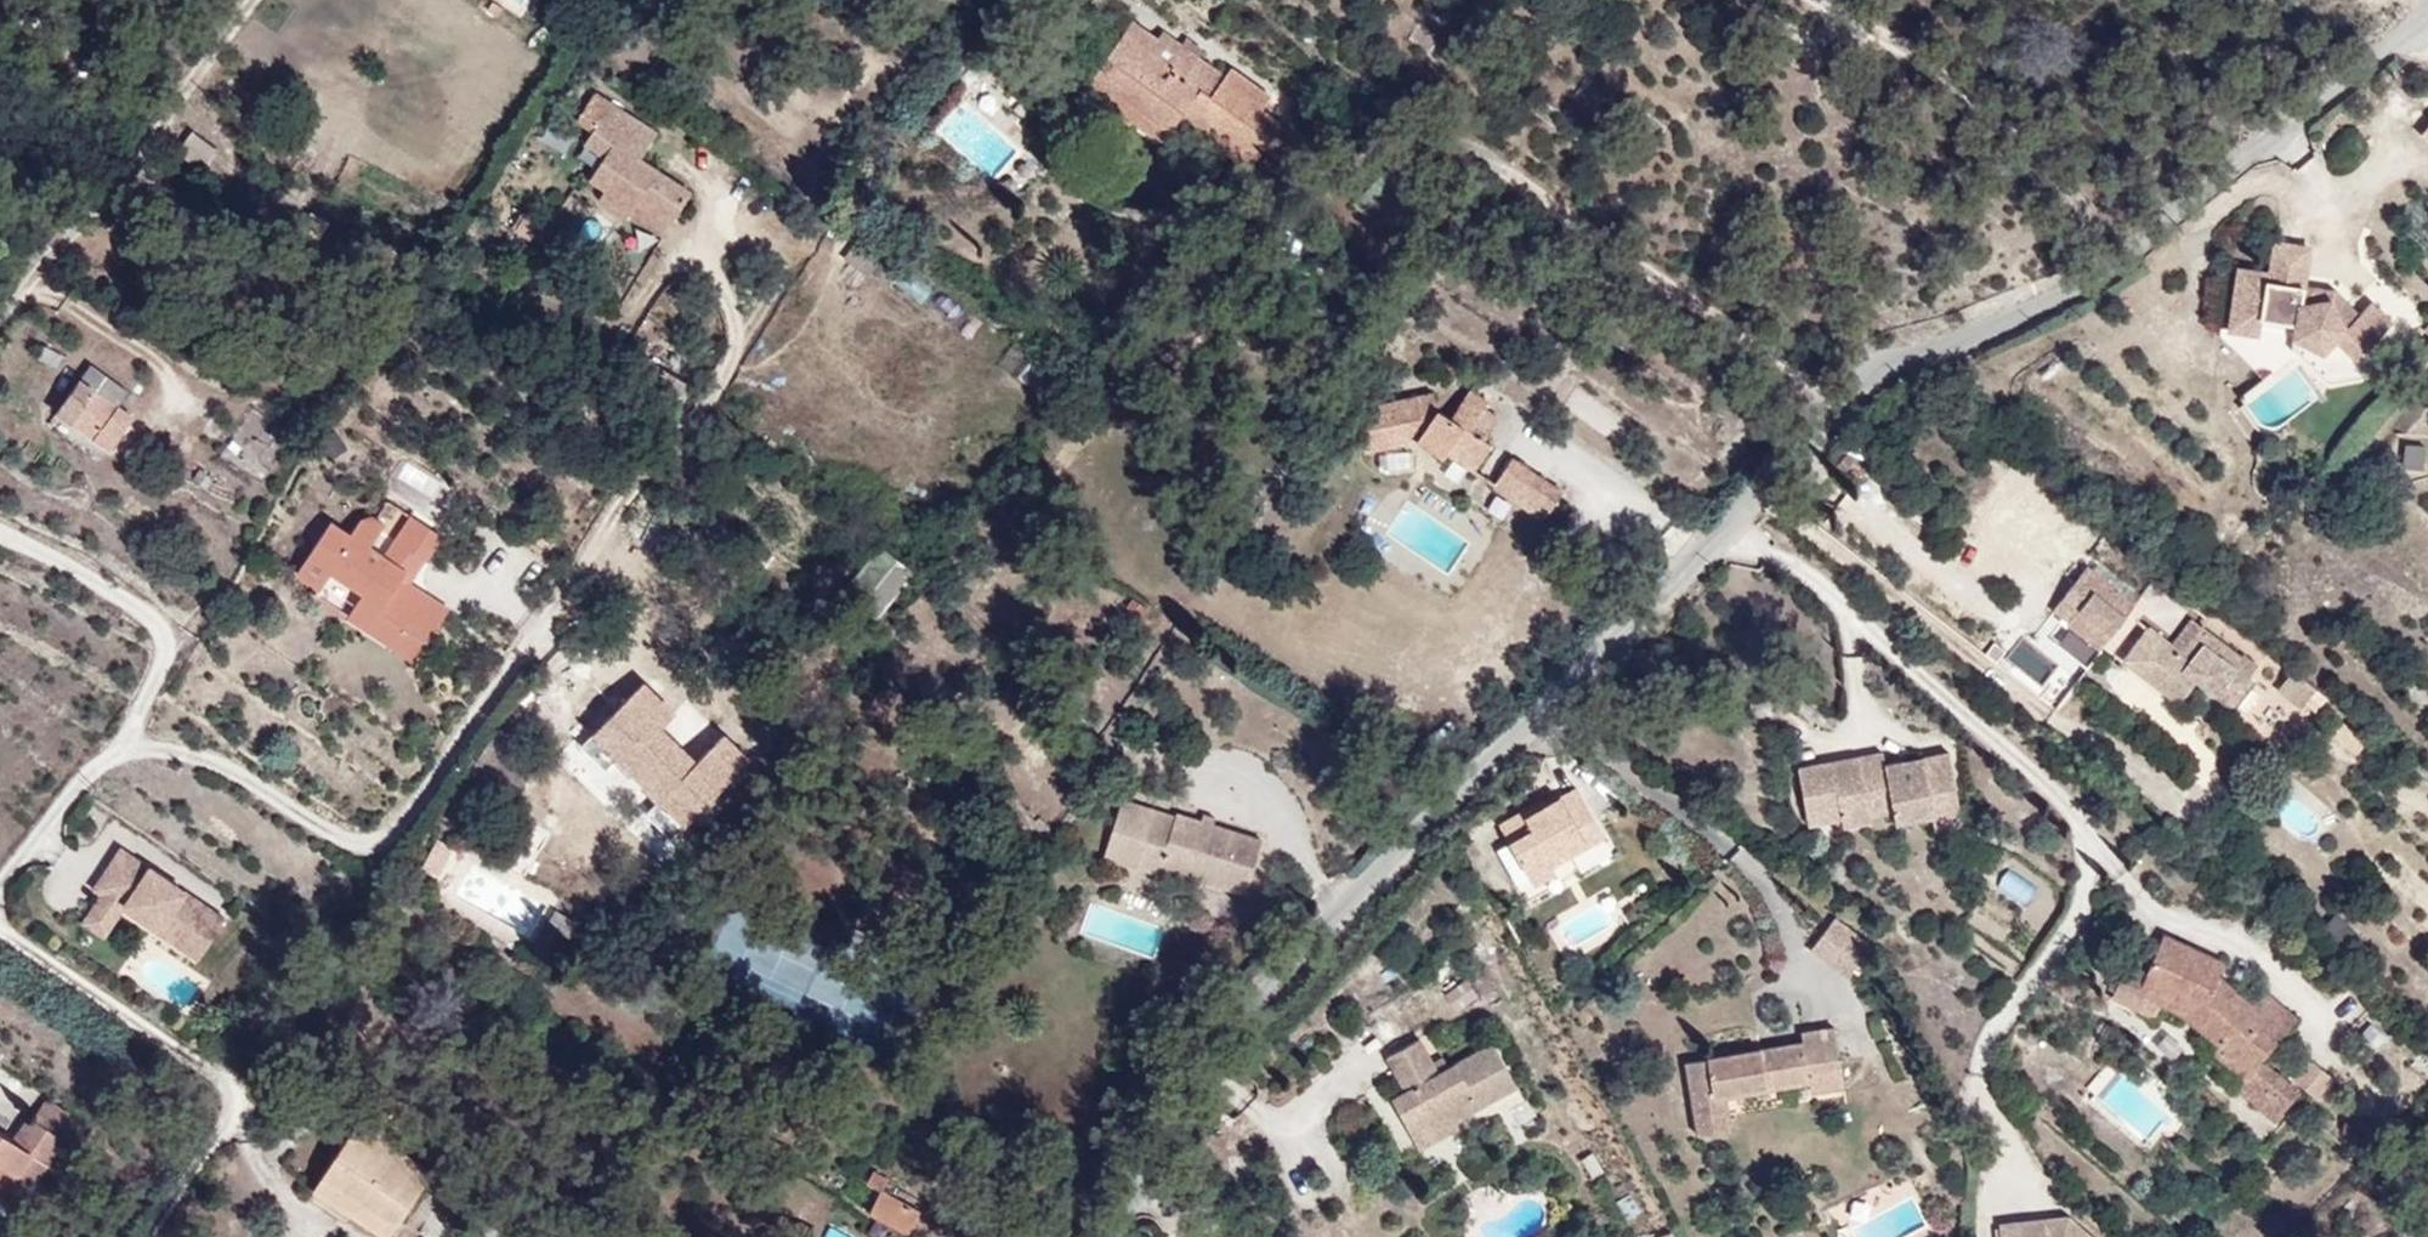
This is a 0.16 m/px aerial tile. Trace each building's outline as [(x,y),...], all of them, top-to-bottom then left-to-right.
[(1265,92),(1225,62),(1218,71),(1156,26),(1152,33),(1126,16),(1079,81),(1102,97),(1110,87),(1164,126),(1174,113),(1181,103),(1251,154),(1277,119),(1256,105),(1265,92)] [(1164,126),(1110,87),(1102,97),(1157,137),(1164,126)] [(1017,93),(1008,104),(1022,116),(1031,104),(1017,93)] [(678,198),(630,156),(648,132),(604,98),(573,141),(590,156),(573,180),(588,191),(582,199),(609,221),(623,203),(655,228),(678,198)] [(1251,154),(1181,103),(1174,113),(1244,163),(1251,154)] [(176,153),(205,169),(218,148),(189,131),(176,153)] [(655,228),(623,203),(609,221),(640,246),(655,228)] [(2304,282),(2310,243),(2275,237),(2270,269),(2268,275),(2304,282)] [(2358,311),(2339,288),(2268,275),(2270,269),(2250,266),(2237,276),(2229,324),(2258,329),(2261,313),(2297,319),(2295,328),(2294,332),(2323,346),(2336,334),(2358,356),(2370,343),(2393,320),(2371,298),(2358,311)] [(2295,328),(2297,319),(2261,313),(2260,321),(2295,328)] [(2361,375),(2381,355),(2370,343),(2358,356),(2336,334),(2323,346),(2294,332),(2293,345),(2328,380),(2361,375)] [(687,396),(701,377),(676,361),(665,380),(687,396)] [(2262,436),(2319,400),(2295,361),(2238,397),(2262,436)] [(69,415),(93,382),(68,367),(46,399),(69,415)] [(126,386),(102,369),(93,382),(117,400),(126,386)] [(92,432),(117,400),(93,382),(69,415),(92,432)] [(1577,385),(1562,406),(1610,438),(1624,417),(1577,385)] [(1468,431),(1486,404),(1465,390),(1448,416),(1430,407),(1424,388),(1366,404),(1370,418),(1354,424),(1364,456),(1415,444),(1446,465),(1451,459),(1473,473),(1491,447),(1468,431)] [(107,446),(133,410),(117,400),(92,432),(107,446)] [(1480,439),(1496,414),(1484,407),(1468,431),(1480,439)] [(2427,473),(2427,439),(2402,441),(2405,475),(2427,473)] [(1405,454),(1380,453),(1380,472),(1405,472),(1405,454)] [(1563,489),(1512,457),(1493,488),(1542,521),(1563,489)] [(2386,483),(2394,482),(2393,459),(2385,460),(2386,483)] [(2393,459),(2394,482),(2404,482),(2403,459),(2393,459)] [(433,589),(398,565),(387,558),(400,538),(359,510),(306,586),(334,606),(345,592),(370,610),(365,618),(412,648),(402,663),(424,678),(458,631),(421,606),(433,589)] [(442,576),(459,552),(424,528),(407,553),(442,576)] [(442,576),(407,553),(398,565),(433,589),(442,576)] [(2102,648),(2137,603),(2089,566),(2055,609),(2070,621),(2069,623),(2102,648)] [(2222,611),(2207,598),(2198,609),(2213,621),(2222,611)] [(412,648),(365,618),(356,631),(402,663),(412,648)] [(2256,674),(2268,659),(2248,643),(2243,648),(2206,619),(2185,646),(2153,620),(2123,657),(2186,707),(2203,685),(2235,709),(2260,677),(2256,674)] [(662,820),(741,730),(713,706),(686,736),(651,704),(664,690),(629,659),(579,716),(579,717),(607,741),(649,777),(633,793),(662,820)] [(2319,696),(2295,675),(2281,692),(2305,712),(2319,696)] [(607,741),(579,717),(566,731),(594,756),(607,741)] [(1956,807),(1947,757),(1883,769),(1881,756),(1796,772),(1804,816),(1836,811),(1838,825),(1840,832),(1869,826),(1868,821),(1866,809),(1890,805),(1895,829),(1929,822),(1928,813),(1956,807)] [(1607,840),(1579,790),(1525,818),(1531,828),(1508,840),(1535,887),(1557,875),(1554,870),(1607,840)] [(1144,842),(1154,807),(1120,798),(1111,832),(1144,842)] [(1253,874),(1264,828),(1176,802),(1174,812),(1154,807),(1140,855),(1165,862),(1169,849),(1253,874)] [(1214,813),(1215,808),(1203,804),(1201,809),(1214,813)] [(1892,817),(1890,805),(1866,809),(1868,821),(1892,817)] [(1960,831),(1956,807),(1928,813),(1929,822),(1932,837),(1960,831)] [(1838,825),(1836,811),(1804,816),(1806,830),(1838,825)] [(453,876),(473,843),(450,829),(430,863),(453,876)] [(1140,855),(1144,842),(1111,832),(1108,846),(1140,855)] [(224,904),(120,834),(92,874),(98,879),(102,874),(126,889),(123,894),(159,919),(166,909),(204,935),(224,904)] [(1193,871),(1196,857),(1169,849),(1165,862),(1193,871)] [(2028,907),(2040,887),(2007,868),(1995,888),(2028,907)] [(104,924),(123,894),(126,889),(102,874),(78,907),(104,924)] [(204,935),(166,909),(159,919),(198,945),(204,935)] [(1850,976),(1872,945),(1835,919),(1813,950),(1850,976)] [(2228,961),(2167,937),(2141,996),(2191,1022),(2221,1048),(2217,1054),(2247,1080),(2238,1089),(2277,1121),(2304,1093),(2266,1059),(2298,1019),(2270,991),(2257,1005),(2221,977),(2228,961)] [(795,990),(789,1015),(867,1034),(880,981),(720,943),(713,971),(795,990)] [(1467,978),(1443,992),(1454,1011),(1478,997),(1467,978)] [(1455,1108),(1515,1073),(1491,1029),(1439,1059),(1418,1024),(1384,1043),(1403,1076),(1388,1085),(1419,1139),(1459,1115),(1455,1108)] [(1807,1087),(1804,1074),(1842,1067),(1835,1028),(1798,1034),(1800,1046),(1685,1066),(1698,1138),(1729,1133),(1723,1102),(1807,1087)] [(2291,1074),(2307,1094),(2329,1076),(2313,1057),(2291,1074)] [(1846,1088),(1842,1067),(1804,1074),(1807,1087),(1808,1095),(1846,1088)] [(60,1128),(25,1103),(10,1125),(0,1119),(0,1181),(18,1192),(60,1128)] [(440,1170),(404,1145),(404,1131),(371,1112),(320,1184),(393,1236),(394,1236),(440,1170)] [(900,1236),(915,1208),(884,1191),(891,1179),(867,1165),(856,1187),(872,1197),(862,1215),(900,1236)] [(18,1192),(0,1181),(0,1219),(18,1192)] [(2064,1217),(2059,1218),(2060,1230),(2042,1232),(2041,1220),(1998,1224),(1999,1236),(2086,1236),(2064,1217)] [(2059,1218),(2041,1220),(2042,1232),(2060,1230),(2059,1218)] [(420,1236),(445,1236),(429,1225),(420,1236)]
